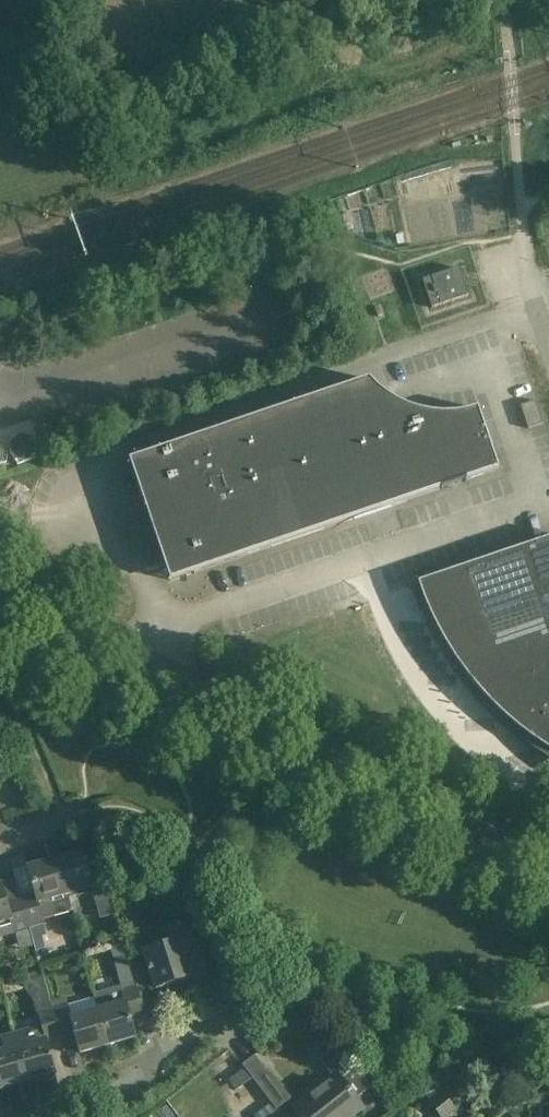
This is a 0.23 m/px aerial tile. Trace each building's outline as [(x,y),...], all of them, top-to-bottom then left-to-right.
[(469,296),(460,269),(424,281),(433,308),(469,296)] [(381,392),(368,380),(129,461),(170,582),(498,471),(477,409),(461,413),(444,415),(427,413),(410,409),(395,401),(381,392)] [(542,423),(535,401),(520,406),(528,429),(542,423)] [(419,584),(425,601),(438,631),(454,659),(474,685),(490,703),(507,720),(526,736),(546,750),(548,751),(548,539),(419,584)] [(82,854),(54,862),(65,900),(67,899),(82,895),(93,892),(94,896),(95,901),(100,918),(116,913),(111,897),(102,865),(87,870),(82,854)] [(70,911),(67,899),(65,900),(54,862),(28,870),(35,894),(20,898),(29,930),(44,925),(42,920),(70,911)] [(202,888),(193,876),(176,890),(185,902),(202,888)] [(15,934),(29,930),(20,898),(5,902),(1,886),(0,886),(0,938),(15,934)] [(211,972),(194,922),(163,932),(168,945),(145,953),(157,990),(211,972)] [(98,1008),(97,1008),(107,1044),(135,1036),(130,1019),(146,1014),(137,984),(121,988),(120,986),(93,994),(98,1008)] [(49,995),(34,999),(42,1026),(14,1034),(28,1082),(57,1074),(47,1040),(60,1036),(49,1000),(50,1000),(49,995)] [(67,1001),(51,1006),(60,1036),(76,1032),(81,1051),(107,1044),(97,1008),(71,1016),(67,1001)] [(14,1034),(1,1038),(5,1052),(0,1053),(0,1089),(1,1090),(28,1082),(14,1034)] [(338,1044),(320,1059),(334,1077),(293,1109),(300,1116),(352,1116),(363,1108),(356,1099),(372,1087),(338,1044)] [(269,1070),(255,1081),(276,1109),(291,1097),(269,1070)] [(429,1103),(440,1116),(450,1116),(456,1112),(442,1093),(439,1095),(431,1102),(429,1103)]
